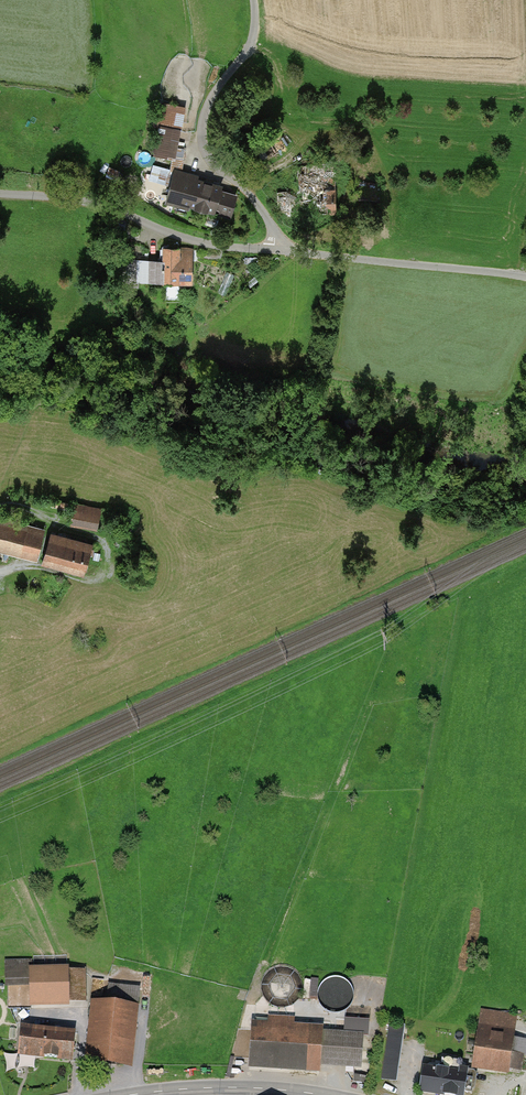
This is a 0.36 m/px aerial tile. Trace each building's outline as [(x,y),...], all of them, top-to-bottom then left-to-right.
[(184,107),(159,101),(154,127),(160,127),(155,153),(174,157),(179,131),(184,107)] [(341,160),(303,161),(303,187),(282,188),(282,210),(341,210),(341,160)] [(220,187),(175,174),(174,177),(168,175),(166,181),(172,183),(168,198),(214,211),(215,206),(231,210),(235,197),(219,192),(220,187)] [(164,262),(127,261),(127,285),(138,285),(138,279),(190,281),(191,248),(165,248),(164,262)] [(102,510),(74,506),(71,526),(99,530),(102,510)] [(0,519),(0,552),(37,562),(45,531),(0,519)] [(92,547),(51,536),(44,564),(84,576),(92,547)] [(61,969),(35,967),(33,1005),(72,1007),(73,1000),(86,1001),(88,970),(83,970),(84,953),(62,952),(61,969)] [(144,988),(115,985),(113,1002),(98,1001),(91,1062),(136,1066),(144,988)] [(519,1015),(485,1012),(480,1069),(514,1072),(519,1015)] [(330,1026),(258,1022),(256,1067),(327,1071),(327,1063),(368,1065),(370,1035),(329,1033),(330,1026)] [(404,1025),(390,1023),(382,1079),(396,1081),(404,1025)] [(82,1034),(28,1029),(26,1048),(50,1050),(49,1057),(66,1059),(66,1054),(80,1055),(82,1034)] [(429,1065),(425,1091),(447,1094),(469,1094),(473,1072),(429,1065)]
